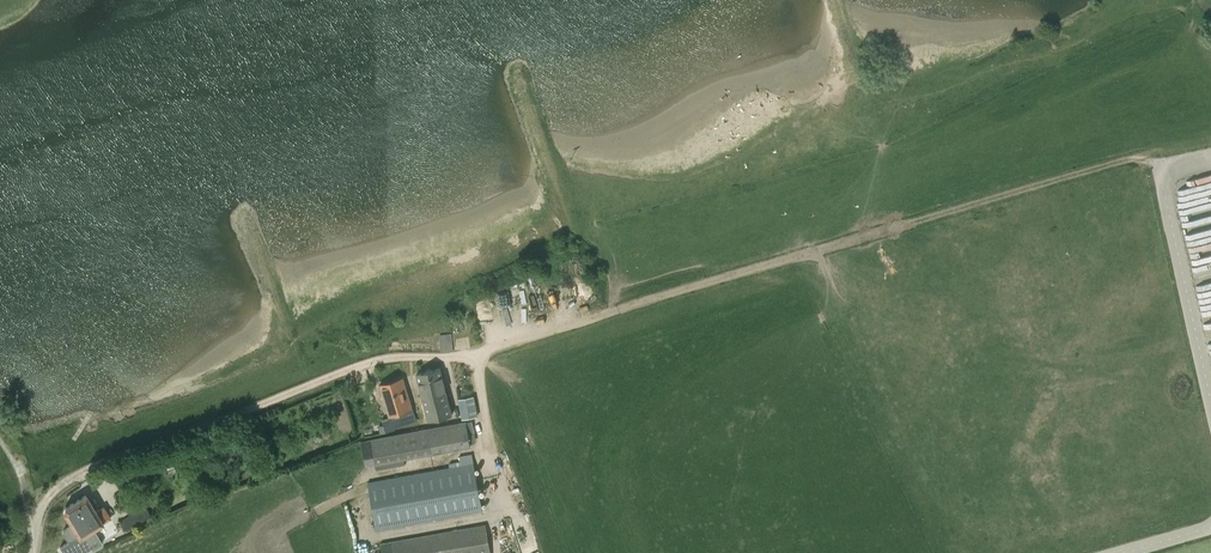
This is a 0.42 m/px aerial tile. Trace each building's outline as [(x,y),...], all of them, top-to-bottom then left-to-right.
[(551,294),(570,292),(567,267),(548,270),(551,294)] [(452,334),(440,335),(441,352),(453,351),(452,334)] [(428,421),(440,418),(452,415),(440,368),(417,374),(428,421)] [(393,428),(410,423),(407,412),(413,410),(403,378),(380,385),(393,428)] [(474,396),(458,399),(462,419),(478,416),(474,396)] [(471,447),(466,422),(361,441),(366,466),(471,447)] [(483,512),(472,454),(460,456),(461,462),(452,464),(453,467),(370,482),(379,531),(483,512)] [(92,533),(95,531),(93,528),(102,523),(103,523),(111,519),(104,507),(96,512),(86,495),(74,502),(82,516),(85,514),(89,521),(86,522),(92,533)] [(95,531),(92,533),(86,522),(89,521),(85,514),(82,516),(74,502),(65,508),(64,512),(71,525),(63,530),(62,533),(68,542),(60,547),(63,552),(81,552),(91,547),(92,549),(102,543),(95,531)] [(145,506),(120,521),(126,531),(151,516),(145,506)] [(383,552),(491,552),(485,525),(382,544),(383,552)]
